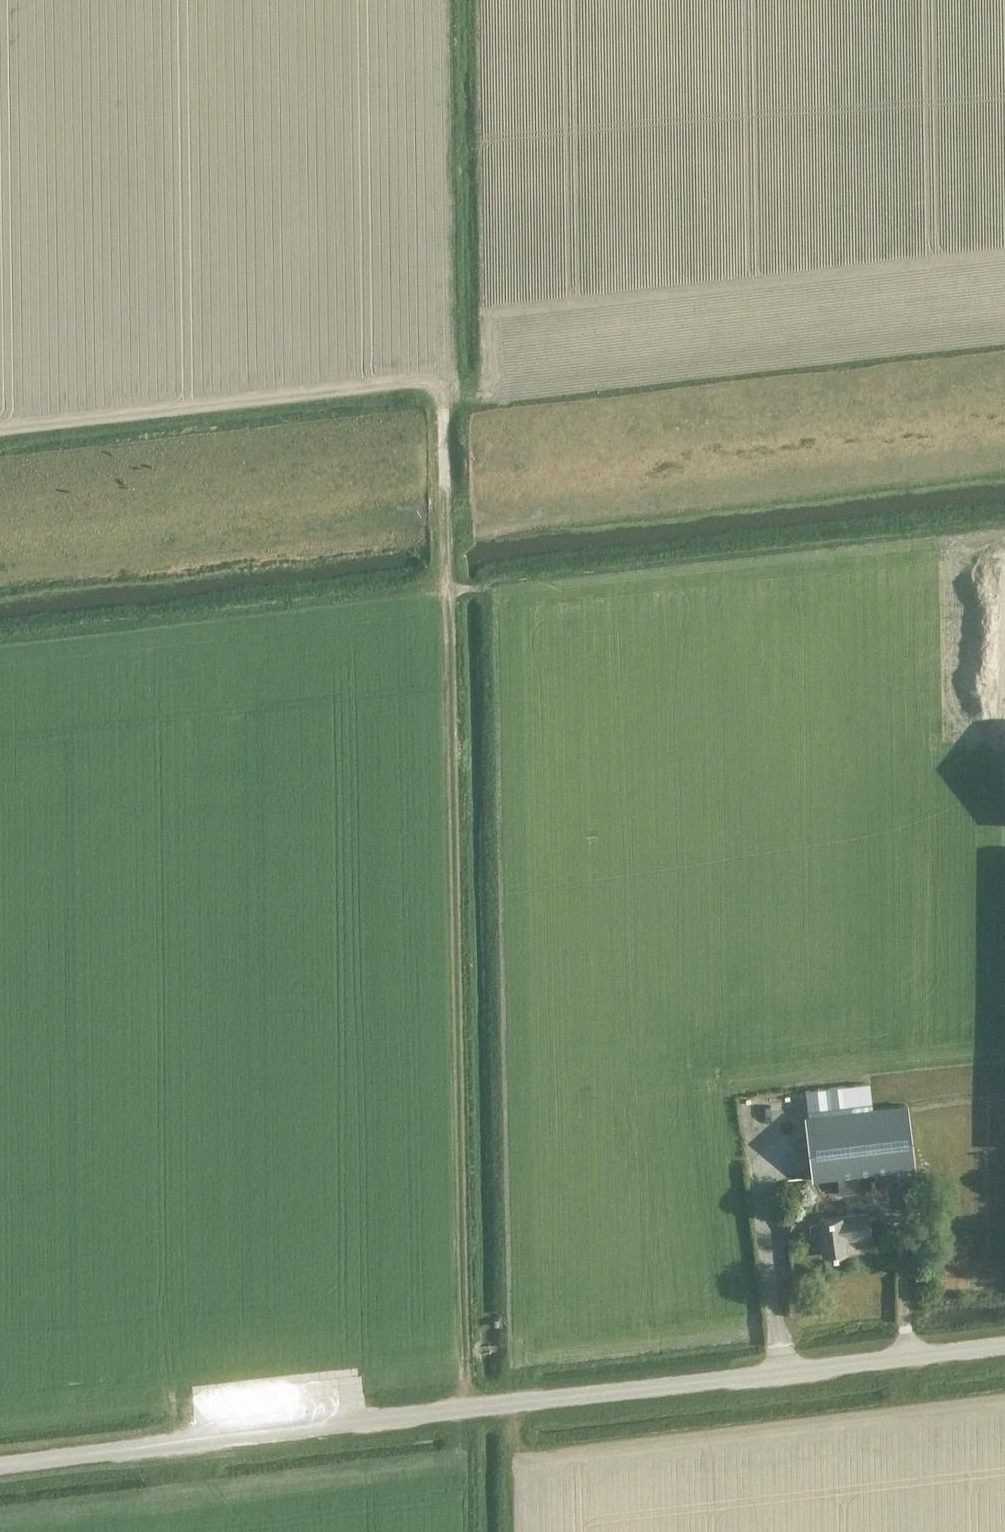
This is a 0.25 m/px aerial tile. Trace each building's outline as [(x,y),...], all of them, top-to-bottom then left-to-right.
[(868,1083),(805,1090),(808,1116),(813,1177),(813,1179),(866,1173),(910,1168),(913,1168),(906,1104),(871,1108),(868,1083)] [(754,1116),(756,1142),(778,1141),(777,1115),(754,1116)] [(861,1190),(859,1176),(838,1178),(840,1193),(861,1190)] [(932,1210),(928,1177),(911,1179),(913,1192),(905,1192),(907,1213),(914,1212),(932,1210)] [(876,1187),(875,1179),(867,1180),(868,1188),(876,1187)] [(819,1217),(823,1254),(847,1252),(846,1238),(872,1235),(869,1211),(819,1217)]
